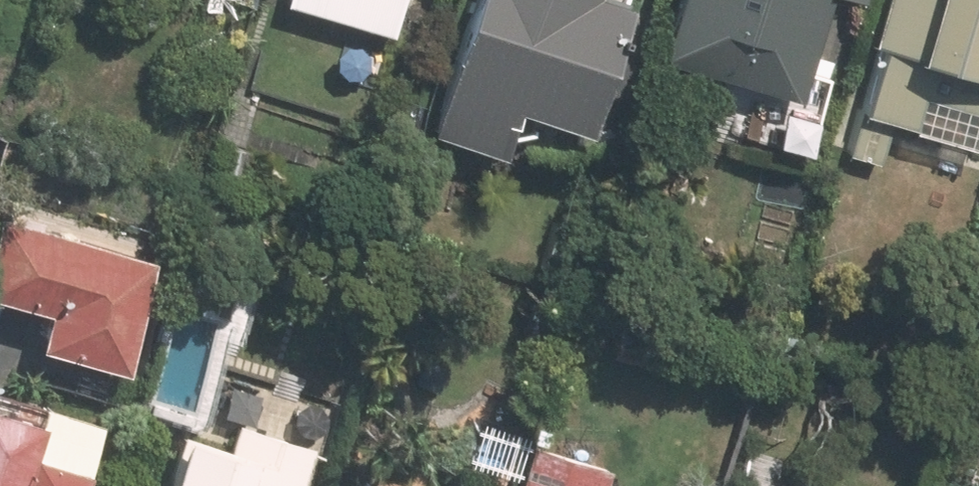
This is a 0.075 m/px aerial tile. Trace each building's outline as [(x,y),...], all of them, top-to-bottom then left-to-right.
[(379,26),(387,0),(290,0),(379,26)] [(423,127),(487,146),(499,104),(568,124),(605,0),(461,0),(423,127)] [(659,28),(691,38),(693,29),(784,57),(792,32),(794,34),(804,0),(666,0),(659,28)] [(861,36),(871,40),(851,109),(855,109),(842,150),(874,159),(886,117),(903,123),(912,94),(978,113),(978,109),(978,0),(871,0),(861,36)] [(0,217),(0,296),(31,305),(22,338),(108,363),(140,258),(0,217)] [(192,410),(223,321),(170,302),(139,393),(192,410)] [(0,411),(0,485),(65,485),(86,417),(34,402),(29,419),(0,411)] [(228,479),(237,450),(177,431),(161,485),(252,485),(228,479)] [(597,467),(556,454),(547,485),(519,477),(516,485),(591,485),(597,467)]
